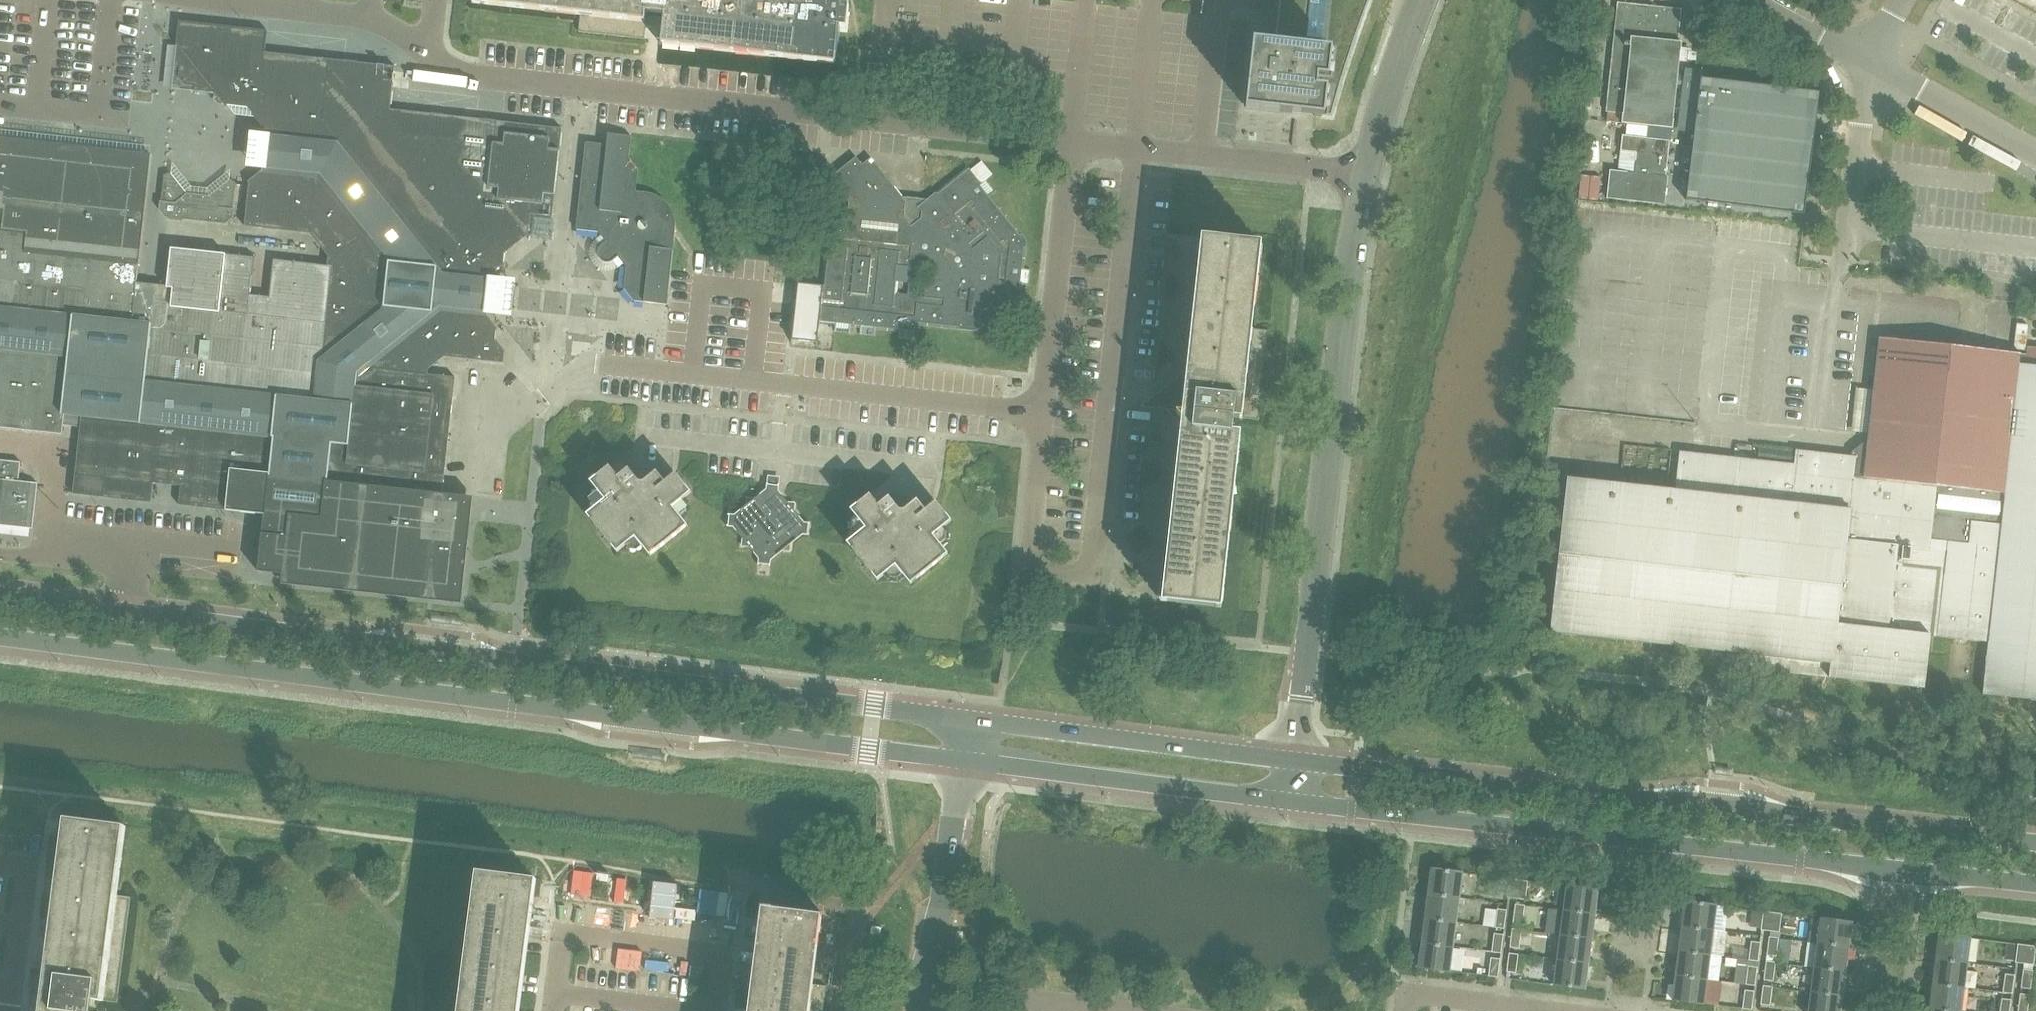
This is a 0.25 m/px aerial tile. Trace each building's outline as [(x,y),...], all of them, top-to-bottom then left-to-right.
[(665,17),(665,21),(662,41),(837,61),(842,16),(847,17),(848,7),(842,6),(785,0),(479,0),(581,11),(581,16),(580,18),(579,31),(645,39),(647,19),(648,15),(665,17)] [(1275,42),(1254,40),(1246,108),(1332,117),(1339,95),(1345,72),(1353,50),(1357,37),(1366,12),(1371,0),(1280,0),(1275,42)] [(1674,129),(1678,85),(1630,80),(1634,38),(1647,39),(1650,6),(1618,2),(1607,111),(1623,113),(1622,123),(1674,129)] [(1682,9),(1650,6),(1647,39),(1634,38),(1630,80),(1678,85),(1681,59),(1688,60),(1689,51),(1682,50),(1683,41),(1679,41),(1682,9)] [(504,363),(536,367),(541,321),(546,281),(553,216),(563,129),(496,121),(483,119),(480,119),(391,109),(396,66),(352,61),(330,59),(309,57),(266,52),(268,30),(247,28),(179,21),(177,44),(178,45),(176,66),(180,67),(179,77),(186,84),(195,85),(195,90),(213,92),(216,92),(217,94),(220,97),(224,102),(226,106),(228,104),(248,106),(256,116),(256,117),(267,132),(266,137),(267,137),(264,164),(264,165),(263,169),(248,180),(250,182),(245,226),(289,230),(312,233),(320,244),(330,256),(333,256),(332,265),(274,259),(270,296),(252,294),(256,257),(225,254),(198,251),(172,248),(168,285),(154,284),(154,283),(146,282),(138,282),(148,184),(151,154),(150,154),(0,137),(0,426),(25,428),(63,432),(65,423),(72,424),(81,425),(76,473),(74,493),(105,496),(152,502),(155,482),(181,485),(179,505),(235,511),(266,514),(265,525),(264,533),(263,533),(258,571),(283,574),(282,584),(462,603),(474,497),(443,493),(444,483),(455,377),(428,374),(429,368),(445,356),(504,363)] [(1686,68),(1678,130),(1694,132),(1686,200),(1804,214),(1815,131),(1810,130),(1812,111),(1799,94),(1780,92),(1781,87),(1701,78),(1702,70),(1694,69),(1686,68)] [(667,304),(676,227),(677,223),(668,203),(652,192),(637,191),(639,170),(630,158),(632,136),(608,133),(607,144),(586,142),(576,229),(598,232),(601,235),(597,239),(602,245),(601,246),(600,248),(599,249),(599,251),(598,252),(598,254),(599,256),(599,257),(600,258),(601,260),(602,261),(604,262),(605,262),(607,263),(608,263),(610,262),(612,262),(613,261),(614,261),(619,267),(624,263),(627,267),(624,288),(634,301),(667,304)] [(1607,198),(1665,204),(1668,176),(1666,176),(1670,140),(1651,138),(1626,136),(1623,135),(1622,139),(1621,150),(1619,171),(1610,170),(1607,198)] [(852,326),(862,327),(861,332),(876,333),(877,329),(901,331),(900,336),(916,338),(917,324),(978,331),(986,324),(999,313),(1022,295),(1023,283),(1028,284),(1030,269),(1024,268),(1027,239),(991,194),(995,191),(985,179),(981,182),(971,170),(968,166),(927,199),(919,206),(906,217),(907,201),(903,196),(872,157),(863,164),(857,156),(851,161),(836,173),(847,187),(841,191),(850,201),(848,216),(848,222),(831,220),(829,236),(828,244),(823,284),(822,284),(798,281),(792,339),(818,341),(819,330),(820,322),(836,324),(836,329),(852,331),(852,326)] [(196,220),(197,215),(191,214),(191,209),(186,209),(188,193),(171,173),(165,175),(162,200),(160,200),(160,208),(167,217),(196,220)] [(199,194),(197,215),(196,220),(227,223),(234,217),(235,208),(233,208),(236,182),(231,180),(211,196),(199,194)] [(191,214),(197,215),(199,194),(188,193),(186,209),(191,209),(191,214)] [(1153,406),(1153,407),(1167,409),(1183,410),(1181,426),(1179,443),(1165,582),(1163,600),(1167,600),(1218,606),(1237,431),(1232,431),(1233,417),(1239,418),(1258,420),(1267,330),(1253,328),(1249,328),(1259,242),(1208,237),(1203,236),(1201,248),(1188,368),(1187,375),(1186,374),(1163,392),(1164,393),(1163,407),(1153,406)] [(2032,318),(2033,308),(2018,306),(2017,316),(2032,318)] [(1984,349),(1964,347),(1880,338),(1874,395),(1869,435),(1868,447),(1865,447),(1856,454),(1856,456),(1796,450),(1794,464),(1758,460),(1680,451),(1676,489),(1568,478),(1550,632),(1744,654),(1743,668),(1924,688),(1930,636),(1988,642),(1983,694),(2035,700),(2035,355),(1984,349)] [(1,523),(26,525),(32,521),(31,527),(33,527),(34,528),(39,481),(37,481),(37,482),(36,482),(36,483),(20,482),(20,480),(22,461),(19,460),(19,462),(2,460),(0,460),(0,521),(1,523)] [(691,492),(679,476),(676,473),(665,481),(657,471),(652,475),(648,471),(638,470),(634,474),(630,469),(619,476),(610,465),(591,481),(606,499),(587,514),(617,551),(636,537),(650,555),(688,525),(673,506),(691,492)] [(734,526),(743,537),(760,558),(759,564),(771,565),(772,559),(804,534),(809,534),(811,522),(805,521),(779,489),(780,480),(768,479),(767,488),(734,514),(729,513),(728,525),(734,526)] [(952,520),(936,500),(925,509),(917,499),(912,503),(908,498),(899,498),(894,501),(889,496),(879,504),(871,494),(851,509),(865,528),(847,542),(877,580),(896,565),(910,583),(948,553),(934,534),(952,520)] [(125,825),(74,818),(69,818),(49,972),(46,989),(39,988),(38,991),(46,992),(44,1010),(95,1010),(97,1000),(119,1003),(133,896),(116,894),(125,825)] [(1431,867),(1428,892),(1460,896),(1463,871),(1431,867)] [(535,878),(532,877),(482,871),(464,1010),(520,1010),(535,878)] [(1508,897),(1516,898),(1517,898),(1519,879),(1510,878),(1508,897)] [(1528,880),(1519,879),(1517,898),(1526,899),(1528,880)] [(1564,909),(1595,913),(1598,888),(1567,884),(1564,909)] [(1456,921),(1460,896),(1428,892),(1425,917),(1456,921)] [(1683,925),(1714,929),(1717,904),(1686,900),(1683,925)] [(1525,904),(1516,903),(1513,922),(1523,923),(1525,904)] [(763,916),(750,1010),(825,1010),(829,985),(812,983),(821,914),(770,907),(764,907),(763,916)] [(1504,928),(1507,910),(1497,908),(1495,927),(1504,928)] [(1564,909),(1560,934),(1592,938),(1595,913),(1564,909)] [(1763,930),(1771,931),(1773,911),(1765,910),(1762,930),(1763,930)] [(1780,932),(1783,913),(1773,911),(1771,931),(1780,932)] [(1425,917),(1422,942),(1453,946),(1456,921),(1425,917)] [(1852,921),(1821,917),(1818,942),(1849,946),(1852,921)] [(1683,925),(1679,950),(1711,954),(1714,929),(1683,925)] [(1522,929),(1513,928),(1510,947),(1519,948),(1522,929)] [(1940,932),(1937,957),(1968,961),(1971,936),(1940,932)] [(1504,934),(1494,933),(1492,952),(1501,953),(1504,934)] [(1560,934),(1557,959),(1589,963),(1592,938),(1560,934)] [(1770,936),(1767,955),(1777,956),(1779,937),(1770,936)] [(1751,941),(1749,960),(1759,961),(1761,942),(1751,941)] [(1450,971),(1453,946),(1422,942),(1419,967),(1450,971)] [(1818,942),(1815,967),(1846,971),(1849,946),(1818,942)] [(2027,944),(2019,943),(2017,962),(2024,963),(2027,944)] [(2027,944),(2024,963),(2035,964),(2035,953),(2035,945),(2027,944)] [(1679,950),(1676,975),(1708,979),(1711,954),(1679,950)] [(1509,953),(1507,971),(1516,972),(1519,954),(1509,953)] [(1498,977),(1501,959),(1491,957),(1489,975),(1498,977)] [(1937,957),(1933,982),(1965,986),(1968,961),(1937,957)] [(1586,988),(1589,963),(1557,959),(1554,984),(1586,988)] [(1764,979),(1773,980),(1776,962),(1767,961),(1764,979)] [(1745,984),(1756,986),(1758,967),(1748,965),(1745,984)] [(1815,967),(1811,992),(1843,996),(1846,971),(1815,967)] [(2033,970),(2023,969),(2021,988),(2030,989),(2033,970)] [(2015,974),(2005,973),(2003,992),(2013,993),(2015,974)] [(1708,979),(1676,975),(1673,1000),(1705,1004),(1708,979)] [(1930,1007),(1959,1010),(1961,1010),(1965,986),(1933,982),(1930,1007)] [(1770,1005),(1773,987),(1763,986),(1761,1003),(1770,1005)] [(1753,1009),(1755,992),(1746,990),(1744,1008),(1753,1009)] [(1809,1010),(1841,1010),(1843,996),(1811,992),(1809,1010)] [(2020,993),(2018,1010),(2028,1010),(2030,994),(2020,993)] [(2002,998),(2000,1010),(2010,1010),(2012,999),(2002,998)]
